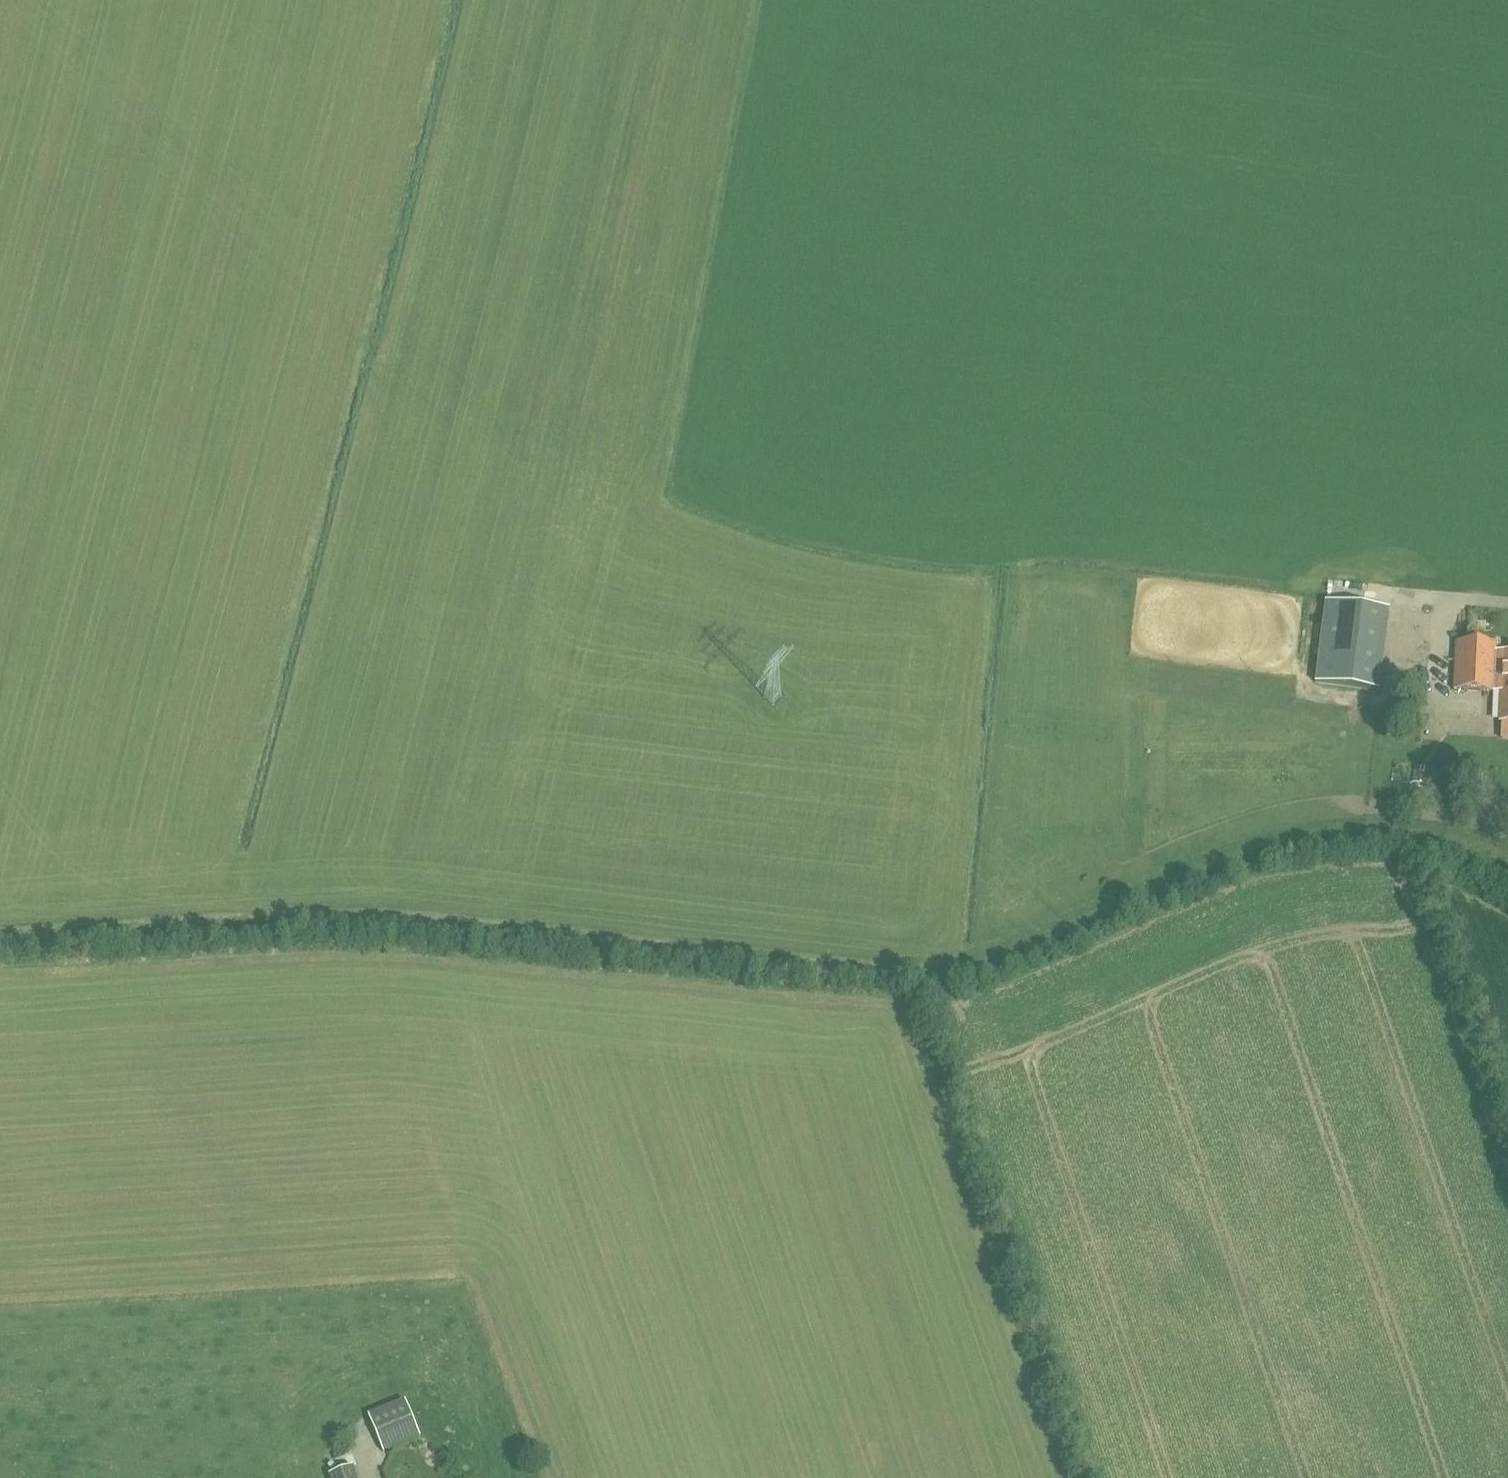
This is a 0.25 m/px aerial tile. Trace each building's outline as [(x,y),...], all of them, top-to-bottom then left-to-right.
[(1397,607),(1329,600),(1321,681),(1389,688),(1397,607)] [(1454,690),(1493,692),(1493,691),(1503,692),(1501,722),(1507,722),(1507,653),(1504,653),(1504,656),(1495,656),(1496,643),(1456,642),(1454,690)] [(418,1437),(403,1401),(366,1417),(382,1453),(418,1437)] [(351,1468),(328,1476),(329,1477),(355,1477),(351,1468)]
